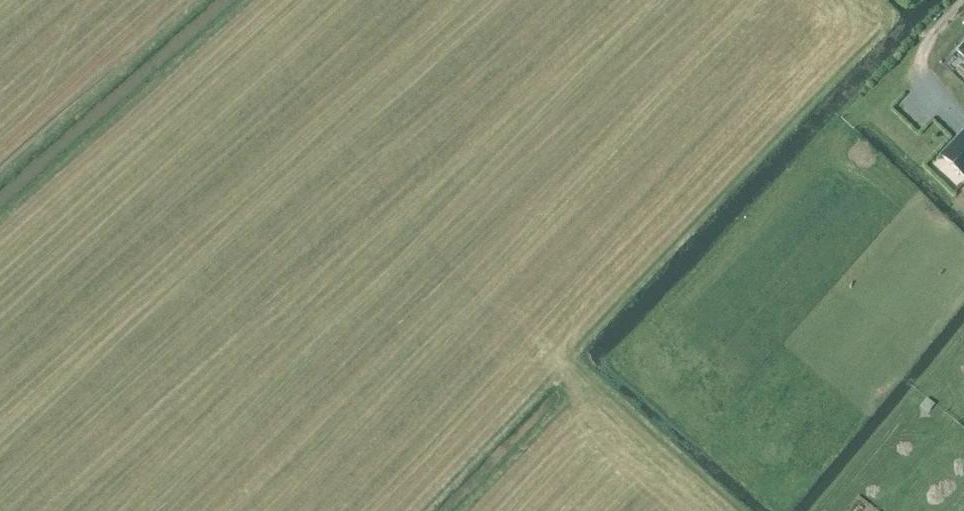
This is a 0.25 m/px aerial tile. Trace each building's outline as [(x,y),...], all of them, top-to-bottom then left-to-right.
[(942,156),(963,177),(963,133),(942,156)]
